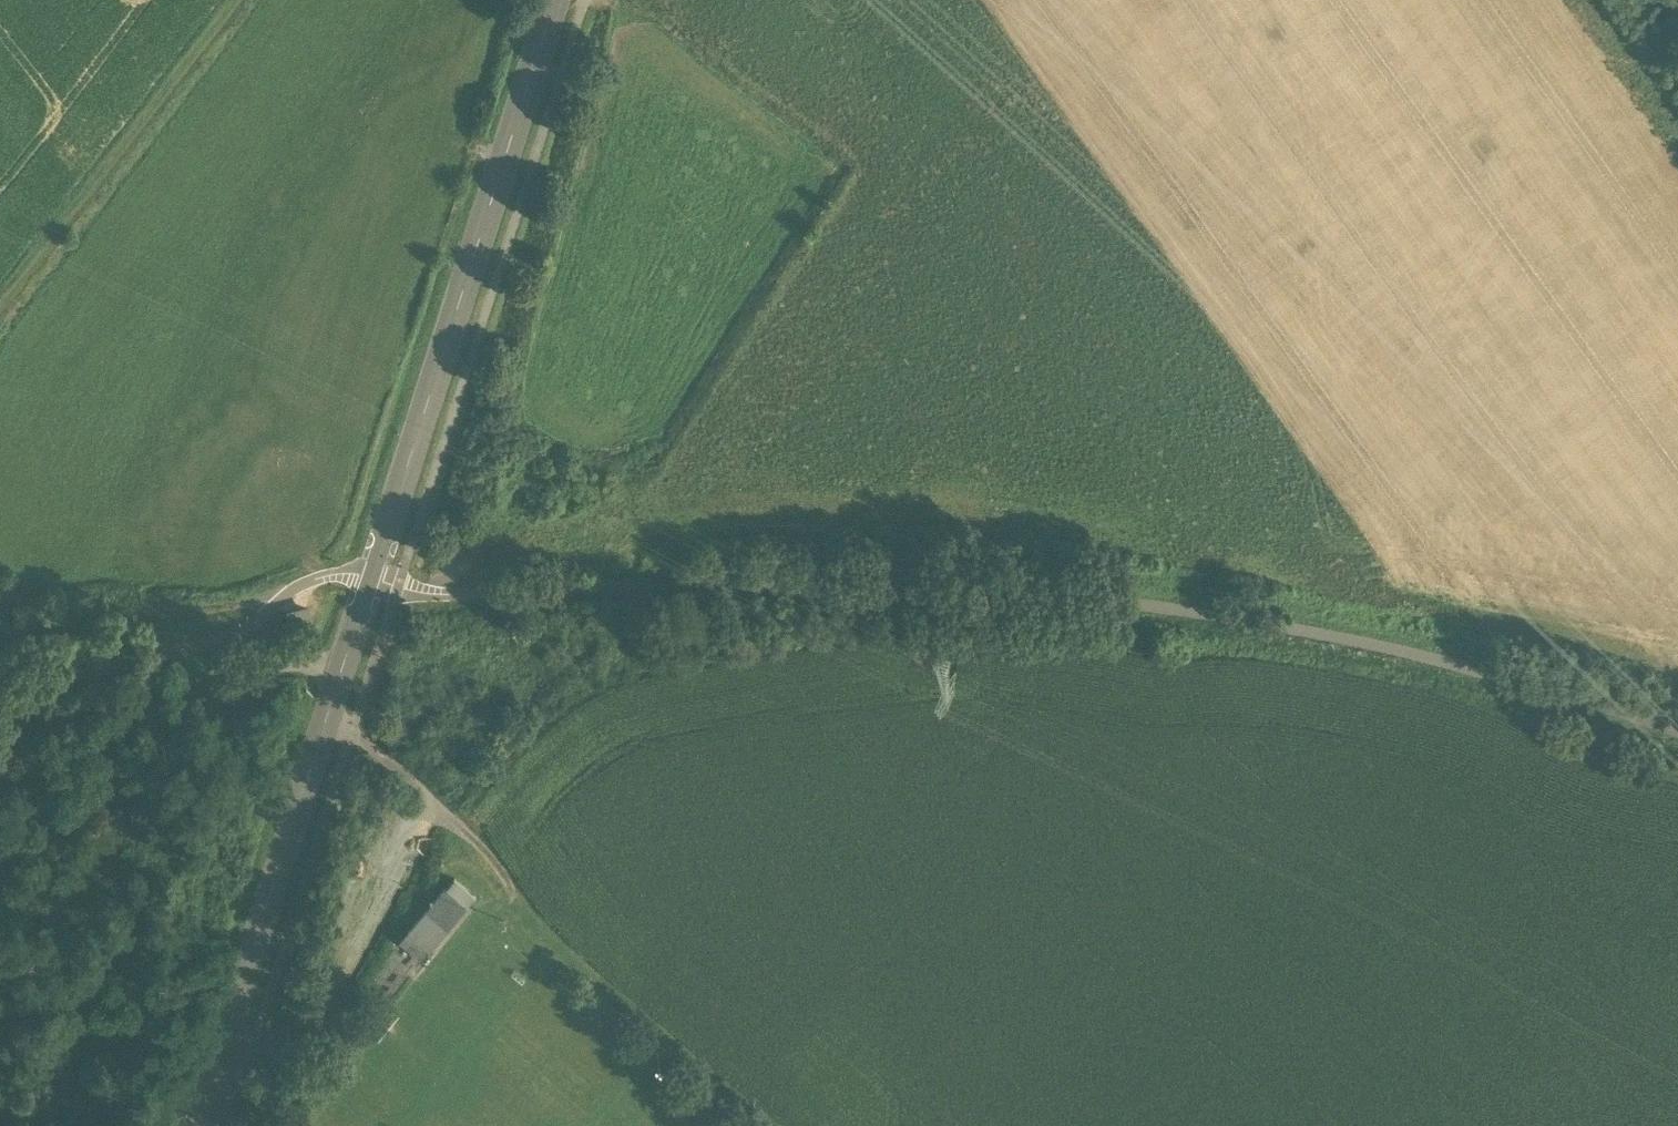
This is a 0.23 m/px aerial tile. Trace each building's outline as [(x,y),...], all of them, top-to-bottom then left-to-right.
[(463,878),(457,885),(456,885),(449,893),(466,907),(479,891),(463,878)] [(449,893),(445,889),(407,934),(429,953),(467,908),(466,907),(449,893)] [(421,963),(429,953),(407,934),(400,943),(421,963)]
